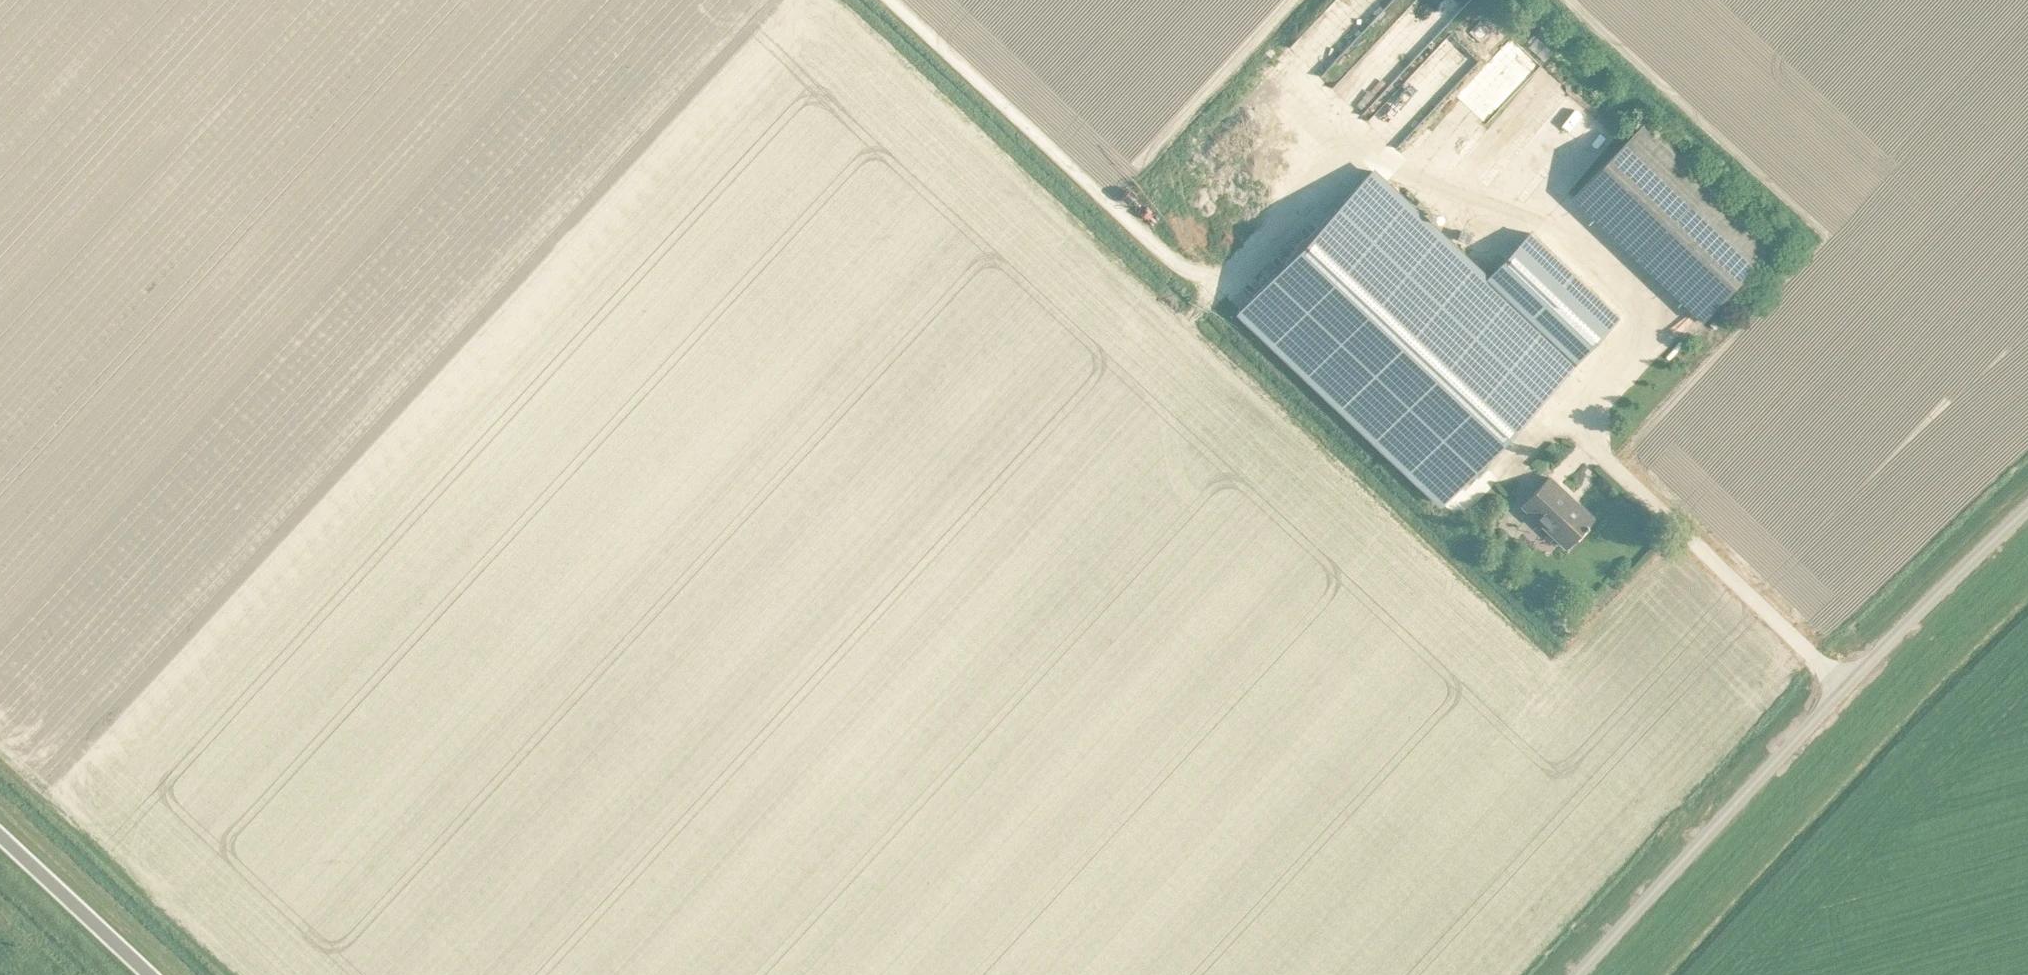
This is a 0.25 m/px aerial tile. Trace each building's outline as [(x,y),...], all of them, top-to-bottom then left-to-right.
[(1528,57),(1548,34),(1525,15),(1514,28),(1523,37),(1515,45),(1528,57)] [(1451,30),(1368,118),(1383,132),(1466,44),(1451,30)] [(1569,194),(1699,318),(1768,246),(1638,121),(1569,194)] [(1365,169),(1233,309),(1437,500),(1612,314),(1524,231),(1480,277),(1365,169)] [(1516,502),(1560,544),(1586,516),(1542,475),(1516,502)]
